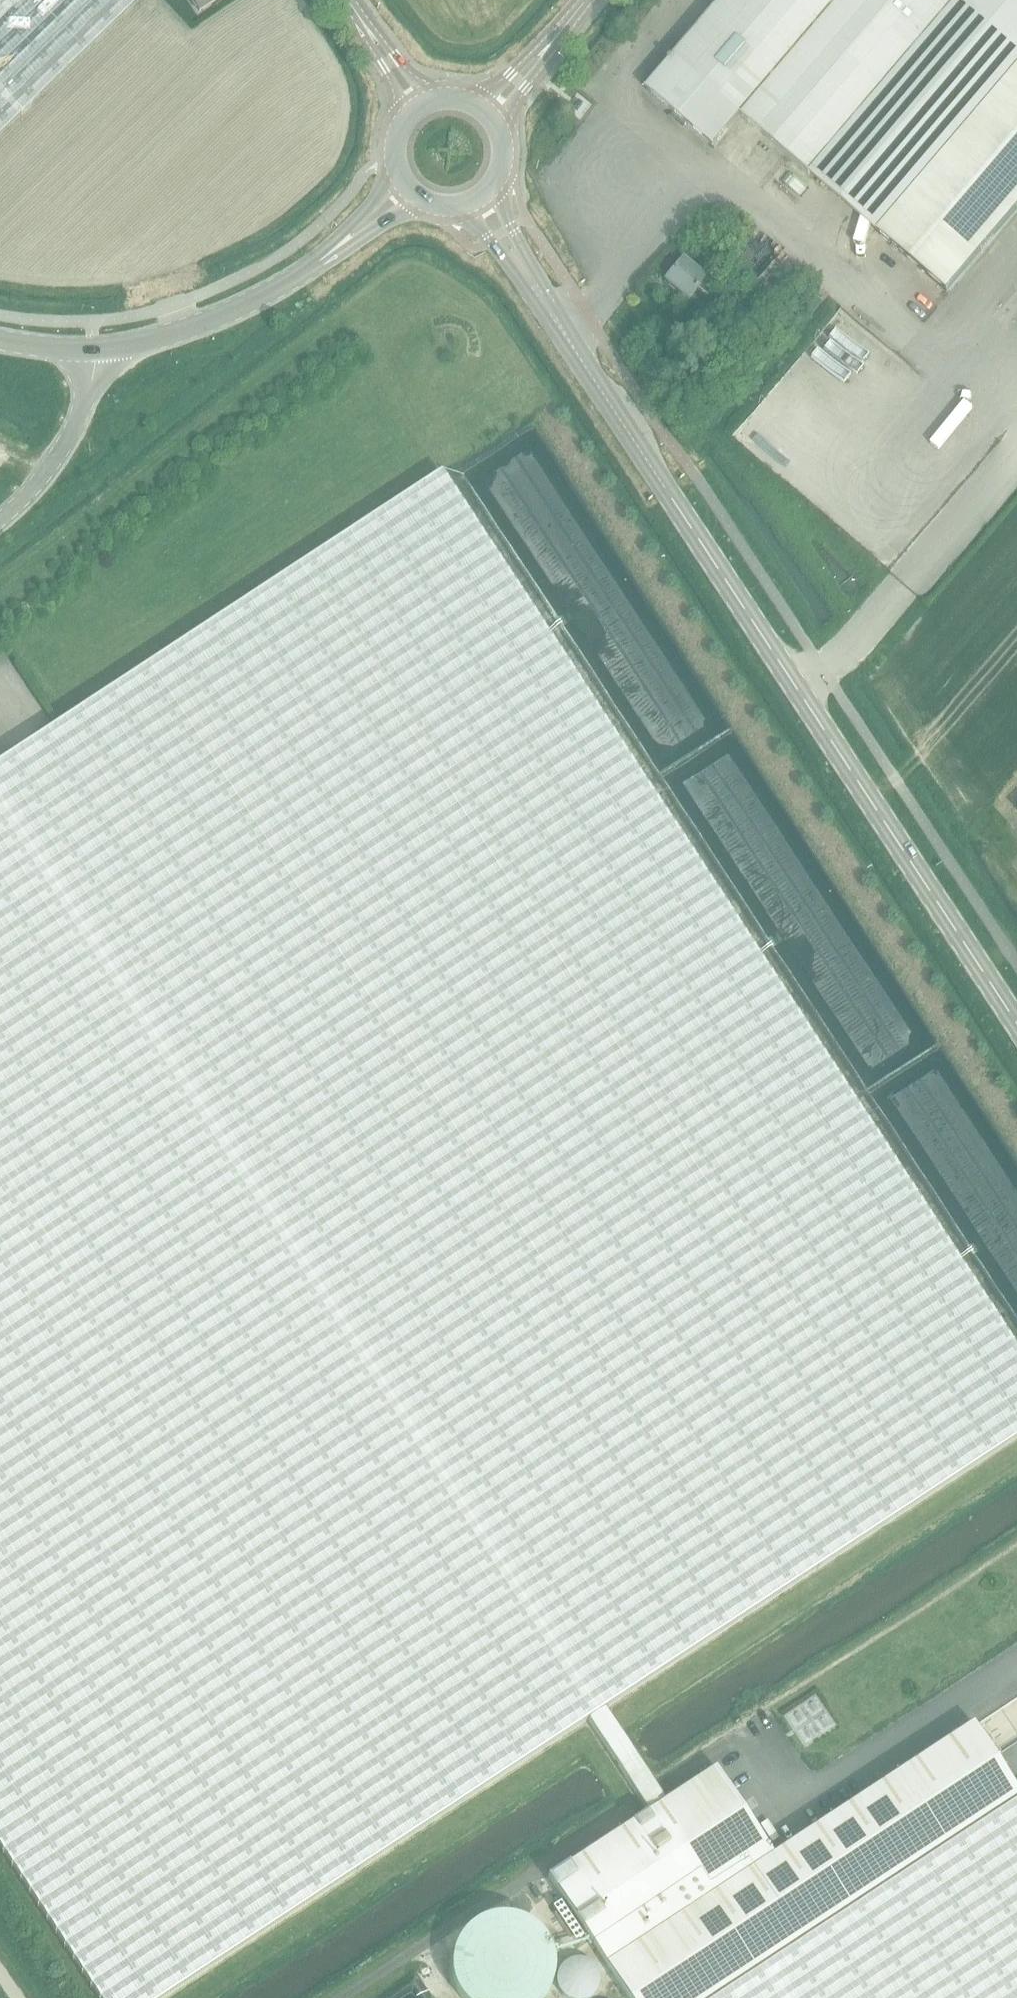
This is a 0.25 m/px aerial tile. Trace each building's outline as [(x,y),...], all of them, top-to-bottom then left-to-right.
[(138,0),(0,0),(0,135),(138,0)] [(199,10),(215,0),(192,0),(199,10)] [(958,0),(724,0),(673,60),(672,59),(669,62),(671,63),(647,91),(714,148),(741,116),(809,174),(958,0)] [(809,174),(947,292),(1016,210),(1016,0),(958,0),(809,174)] [(719,249),(700,232),(691,242),(710,258),(719,249)] [(712,299),(719,290),(684,261),(667,281),(689,300),(699,288),(712,299)] [(602,1741),(620,1730),(605,1708),(1016,1438),(1016,1351),(441,473),(0,762),(0,1846),(100,1997),(164,1997),(588,1720),(602,1741)] [(810,1734),(840,1711),(817,1681),(787,1704),(810,1734)] [(998,1691),(1009,1717),(1016,1713),(1016,1683),(998,1691)] [(620,1730),(602,1741),(610,1754),(648,1811),(548,1877),(627,1997),(1016,1997),(1016,1790),(973,1723),(772,1854),(716,1767),(665,1800),(620,1730)] [(575,1994),(577,1955),(567,1947),(568,1940),(549,1923),(502,1920),(508,1914),(491,1913),(490,1924),(495,1929),(479,1946),(462,1946),(460,1977),(482,1997),(571,1997),(575,1994)]
